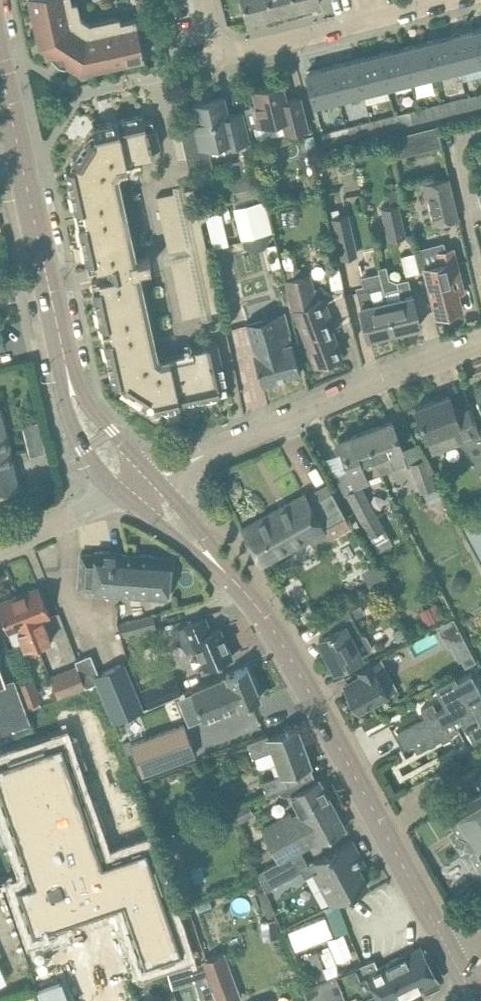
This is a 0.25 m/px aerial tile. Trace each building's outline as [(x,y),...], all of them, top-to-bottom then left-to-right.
[(81,16),(77,0),(75,0),(72,1),(72,0),(30,0),(39,45),(54,54),(55,52),(67,59),(66,61),(80,71),(144,57),(136,16),(120,20),(119,14),(89,21),(81,16)] [(140,18),(152,15),(148,0),(136,0),(140,18)] [(272,14),(269,0),(242,0),(247,20),(272,14)] [(272,14),(296,8),(294,0),(269,0),(272,14)] [(296,8),(320,2),(319,0),(294,0),(296,8)] [(452,36),(460,68),(480,63),(480,50),(476,30),(452,36)] [(452,36),(427,42),(435,74),(460,68),(452,36)] [(411,80),(435,74),(427,42),(403,48),(411,80)] [(411,80),(403,48),(379,54),(387,86),(411,80)] [(390,97),(387,86),(379,54),(355,60),(363,92),(364,92),(367,102),(390,97)] [(363,92),(355,60),(330,66),(339,98),(363,92)] [(314,104),(339,98),(330,66),(306,72),(314,104)] [(252,104),(253,106),(245,107),(250,128),(255,126),(257,136),(261,138),(285,132),(307,127),(305,117),(300,98),(287,101),(282,82),(253,89),(256,103),(252,104)] [(480,105),(480,92),(467,96),(470,108),(480,105)] [(196,119),(193,120),(180,122),(191,169),(212,163),(208,145),(223,142),(224,145),(248,140),(242,113),(228,116),(224,96),(193,104),(196,119)] [(442,102),(445,114),(470,108),(467,96),(442,102)] [(421,120),(445,114),(442,102),(441,102),(440,99),(426,102),(427,106),(418,108),(421,120)] [(397,126),(421,120),(418,108),(394,114),(397,126)] [(130,258),(111,172),(117,164),(152,156),(150,148),(160,146),(156,127),(154,127),(152,119),(144,121),(143,114),(93,125),(94,130),(90,131),(70,162),(71,166),(66,167),(89,269),(101,266),(104,277),(91,280),(113,381),(118,380),(119,385),(150,404),(154,403),(155,408),(228,392),(217,343),(192,349),(194,356),(160,363),(152,358),(133,271),(140,270),(139,268),(150,265),(150,261),(149,256),(137,259),(137,257),(130,258)] [(370,120),(373,132),(397,126),(394,114),(370,120)] [(370,120),(345,126),(348,138),(373,132),(370,120)] [(444,146),(440,124),(397,131),(400,153),(444,146)] [(324,144),(348,138),(345,126),(321,132),(324,144)] [(181,131),(171,133),(177,159),(186,157),(181,131)] [(258,171),(232,177),(237,198),(263,192),(258,171)] [(459,217),(450,177),(424,183),(433,223),(459,217)] [(175,192),(156,195),(168,252),(162,254),(164,263),(170,261),(183,318),(201,314),(202,320),(211,318),(210,312),(219,310),(193,188),(184,190),(183,185),(174,187),(175,192)] [(234,207),(244,247),(253,251),(265,248),(270,240),(268,232),(272,231),(264,199),(234,207)] [(398,203),(391,205),(381,207),(388,239),(405,236),(398,203)] [(331,209),(333,218),(340,217),(338,208),(331,209)] [(340,217),(333,218),(342,257),(356,254),(346,215),(340,217)] [(415,257),(418,270),(425,269),(436,314),(462,308),(456,286),(462,284),(457,265),(453,248),(415,257)] [(386,265),(379,267),(394,331),(420,325),(412,294),(408,278),(397,281),(389,278),(386,265)] [(394,331),(379,267),(378,267),(379,272),(361,276),(363,285),(356,287),(361,307),(368,338),(394,331)] [(299,270),(295,271),(285,273),(287,280),(294,310),(307,347),(314,366),(342,355),(335,336),(322,299),(317,301),(309,273),(300,276),(299,270)] [(300,373),(295,353),(292,343),(284,345),(281,336),(291,333),(285,312),(247,323),(255,352),(253,353),(262,383),(300,373)] [(476,421),(469,402),(454,408),(449,395),(416,407),(427,437),(456,426),(462,444),(466,443),(478,473),(480,472),(480,433),(476,421)] [(18,488),(1,413),(0,413),(0,492),(18,488)] [(378,465),(381,473),(395,468),(407,463),(391,420),(365,430),(378,465)] [(355,482),(358,481),(365,478),(381,473),(378,465),(365,430),(339,440),(355,482)] [(426,460),(410,465),(420,491),(423,490),(428,503),(441,498),(426,460)] [(361,486),(346,494),(369,537),(371,536),(382,530),(384,529),(374,509),(361,486)] [(319,519),(315,510),(305,493),(242,528),(261,564),(309,537),(314,545),(349,526),(339,508),(319,519)] [(470,535),(480,555),(480,530),(470,535)] [(118,595),(121,552),(95,550),(95,554),(80,553),(78,587),(92,588),(92,593),(118,595)] [(171,556),(121,552),(118,595),(168,598),(171,556)] [(384,588),(392,583),(379,561),(361,571),(374,592),(383,587),(384,588)] [(17,595),(37,646),(50,641),(42,618),(50,615),(46,605),(39,586),(17,595)] [(17,595),(0,601),(0,610),(8,631),(9,630),(15,646),(22,644),(25,651),(37,646),(17,595)] [(437,603),(420,611),(427,624),(444,616),(437,603)] [(361,633),(353,619),(347,608),(319,624),(324,634),(319,637),(336,669),(370,651),(372,646),(366,634),(361,633)] [(120,623),(123,635),(156,626),(153,615),(120,623)] [(204,616),(177,628),(187,651),(195,647),(197,652),(194,653),(191,659),(194,667),(199,669),(205,667),(205,668),(233,656),(220,627),(211,631),(204,616)] [(81,621),(71,623),(74,645),(84,644),(81,621)] [(401,627),(392,631),(396,640),(402,638),(403,640),(407,639),(401,627)] [(464,637),(451,645),(459,660),(461,659),(472,653),(464,637)] [(94,676),(98,674),(90,655),(75,661),(77,665),(86,686),(96,682),(94,676)] [(360,670),(362,674),(363,676),(345,686),(358,710),(397,689),(381,658),(360,670)] [(225,672),(191,686),(202,714),(206,712),(207,715),(217,711),(216,709),(238,699),(239,701),(259,692),(245,662),(225,670),(225,672)] [(124,663),(98,674),(94,676),(96,682),(112,721),(143,708),(124,663)] [(86,686),(77,665),(50,677),(59,698),(86,686)] [(30,720),(26,711),(41,705),(39,701),(25,706),(14,676),(4,680),(0,669),(0,731),(30,720)] [(480,736),(480,738),(480,692),(471,672),(457,678),(455,674),(435,684),(446,705),(437,710),(432,702),(421,708),(425,716),(394,733),(403,749),(412,744),(417,752),(441,739),(442,742),(452,737),(450,734),(459,730),(466,743),(480,736)] [(141,689),(148,705),(180,692),(173,676),(141,689)] [(32,677),(18,682),(26,705),(41,700),(32,677)] [(131,743),(141,773),(194,754),(183,724),(131,743)] [(248,741),(254,756),(258,768),(278,761),(282,774),(262,781),(266,793),(307,778),(303,767),(311,764),(298,727),(269,737),(267,734),(248,741)] [(67,735),(0,759),(0,793),(30,878),(17,883),(34,934),(73,920),(121,903),(144,969),(191,952),(168,887),(152,842),(111,857),(67,735)] [(480,759),(480,747),(465,755),(470,764),(480,759)] [(480,762),(462,773),(472,790),(446,805),(460,825),(458,826),(455,835),(460,843),(469,844),(470,843),(480,862),(480,764),(480,762)] [(278,861),(301,849),(316,841),(316,842),(345,827),(319,778),(291,793),(301,812),(293,816),(291,813),(261,829),(278,861)] [(238,823),(256,814),(249,801),(231,810),(238,823)] [(301,849),(278,861),(258,872),(266,890),(302,870),(306,878),(314,874),(331,904),(368,884),(358,866),(364,863),(352,840),(308,863),(301,849)] [(253,896),(264,915),(274,909),(263,890),(253,896)] [(337,936),(348,931),(336,903),(325,907),(337,936)] [(263,940),(278,938),(276,919),(261,921),(263,940)] [(44,939),(66,998),(109,982),(86,923),(44,939)] [(378,967),(395,1000),(397,1000),(439,980),(421,945),(378,967)] [(309,954),(320,982),(329,978),(318,951),(309,954)] [(209,977),(218,1000),(228,1000),(240,996),(223,952),(202,961),(203,962),(209,977)] [(320,982),(304,988),(308,1000),(395,1000),(378,967),(374,960),(329,978),(320,982)] [(190,966),(201,1000),(218,1000),(209,977),(203,962),(190,966)]
